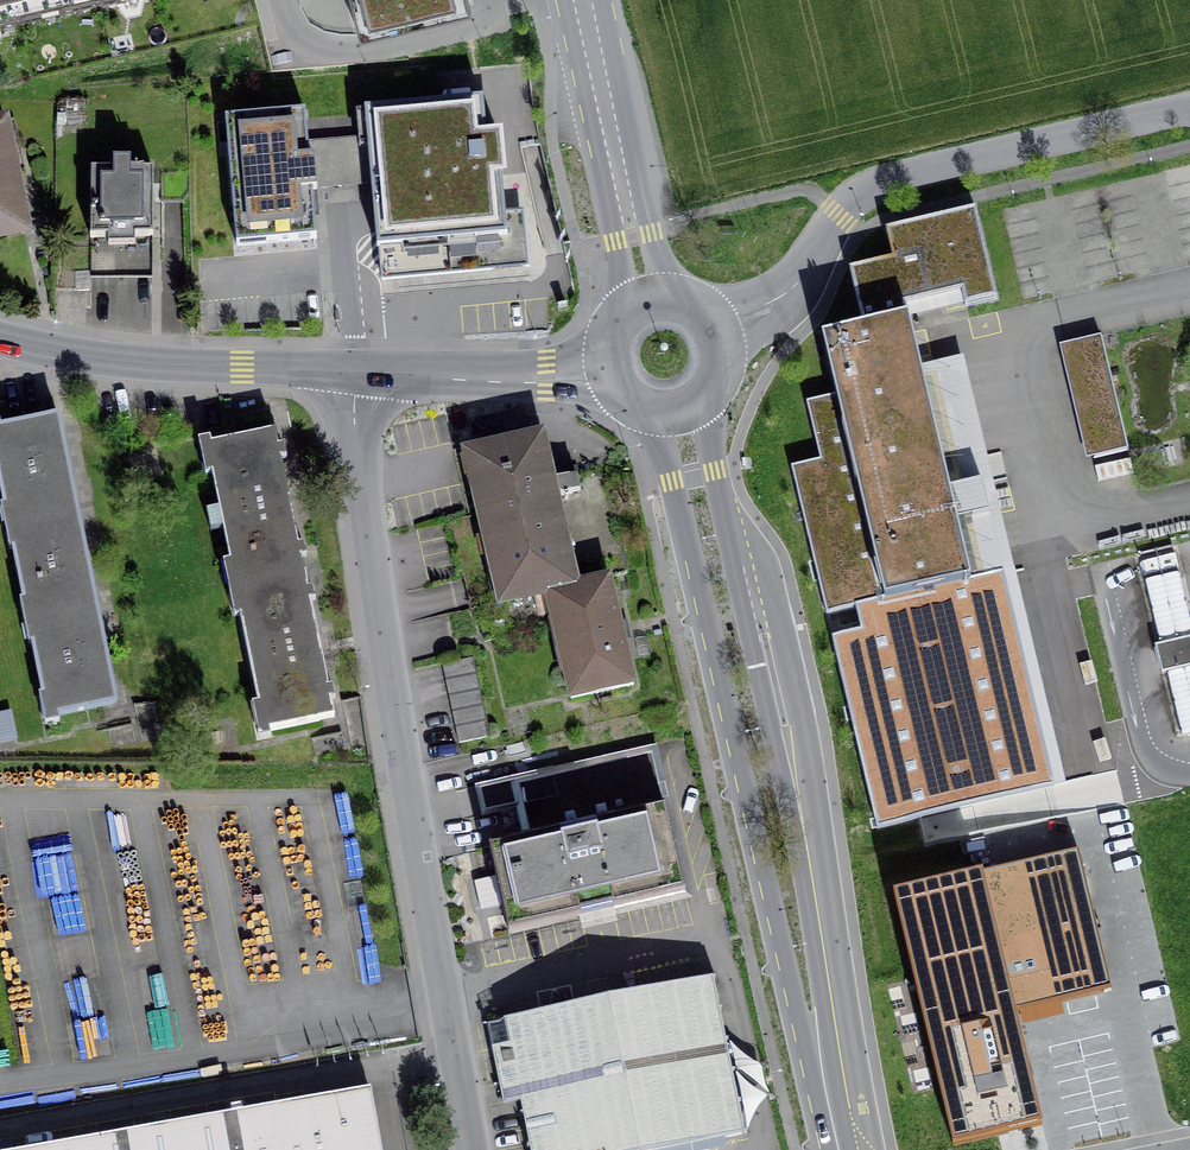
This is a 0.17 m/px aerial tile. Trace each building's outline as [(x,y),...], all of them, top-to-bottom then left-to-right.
[(99,0),(0,0),(0,23),(99,0)] [(359,28),(468,2),(467,0),(352,0),(359,28)] [(482,95),(365,106),(375,218),(378,245),(506,233),(504,205),(501,174),(508,173),(504,129),(485,130),(482,95)] [(306,108),(224,115),(235,245),(317,238),(306,108)] [(28,245),(3,128),(0,128),(0,251),(28,245)] [(150,178),(90,179),(91,285),(151,285),(150,178)] [(864,328),(822,338),(836,396),(807,402),(820,460),(793,468),(827,615),(971,581),(906,304),(961,291),(965,306),(997,299),(976,209),(886,229),(893,259),(850,269),(864,328)] [(1102,335),(1067,343),(1094,459),(1130,449),(1102,335)] [(75,519),(56,426),(0,437),(0,515),(4,534),(75,519)] [(203,453),(232,593),(301,579),(272,439),(203,453)] [(496,615),(541,604),(579,595),(542,440),(459,460),(496,615)] [(95,612),(75,519),(4,534),(23,626),(95,612)] [(329,718),(301,579),(232,593),(260,732),(329,718)] [(1146,588),(1179,742),(1189,740),(1189,613),(1183,580),(1146,588)] [(608,588),(579,595),(541,604),(567,711),(633,695),(608,588)] [(967,594),(834,626),(875,811),(1011,779),(967,594)] [(115,707),(95,612),(23,626),(43,722),(115,707)] [(471,665),(443,671),(459,743),(487,737),(471,665)] [(489,848),(496,876),(474,881),(480,906),(485,909),(502,905),(509,934),(685,894),(652,752),(554,774),(553,768),(510,778),(524,840),(489,848)] [(61,980),(104,971),(75,834),(32,843),(61,980)] [(1076,844),(984,865),(1019,1017),(1112,996),(1076,844)] [(984,865),(891,887),(952,1147),(1044,1125),(1019,1017),(984,865)] [(746,1133),(714,978),(506,1020),(511,1044),(493,1047),(505,1105),(522,1101),(532,1149),(664,1149),(746,1133)] [(371,1088),(27,1149),(382,1149),(371,1088)]
